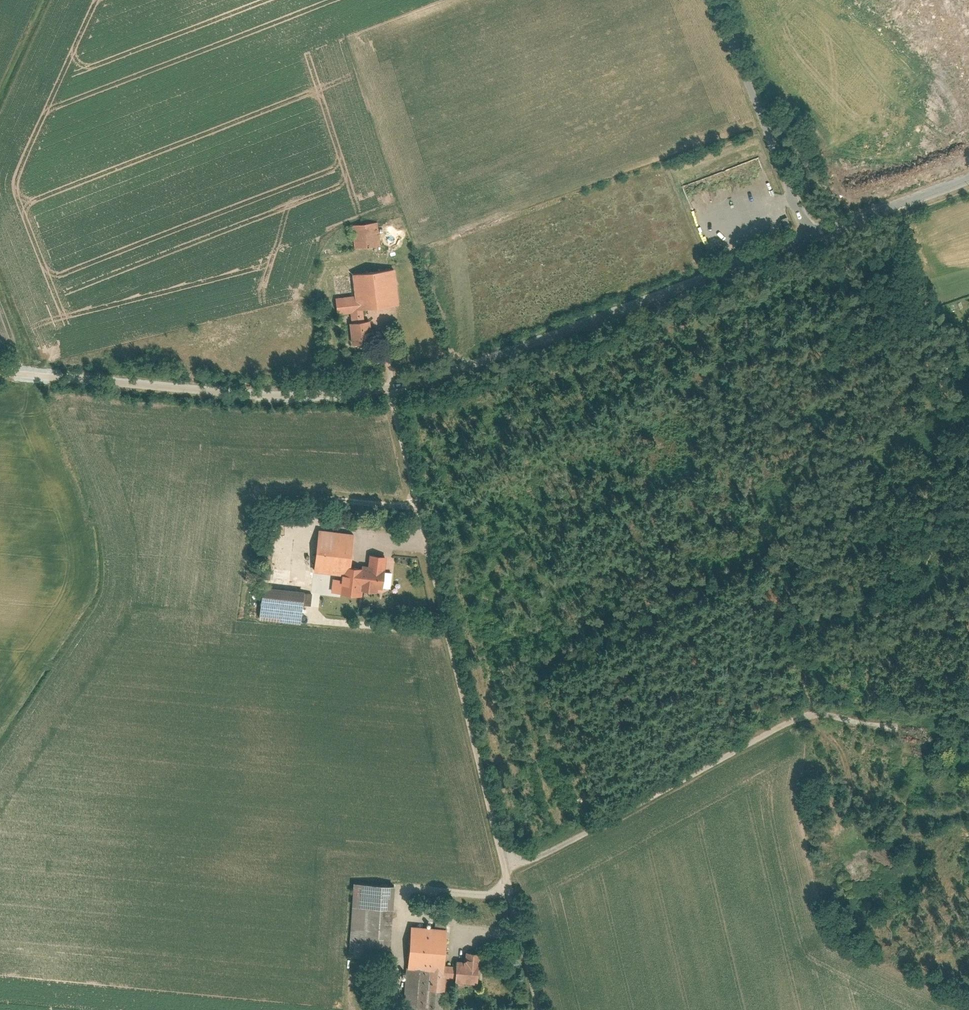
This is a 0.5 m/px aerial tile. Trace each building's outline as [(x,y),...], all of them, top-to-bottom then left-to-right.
[(374,221),(344,225),(347,248),(377,245),(374,221)] [(392,268),(346,273),(348,295),(329,297),(330,314),(343,313),(346,344),(368,342),(364,308),(396,304),(392,268)] [(350,533),(313,529),(309,572),(326,573),(324,595),(344,597),(345,585),(347,564),(350,533)] [(347,564),(345,585),(382,589),(385,553),(363,551),(362,565),(347,564)] [(302,591),(261,585),(257,616),(298,621),(302,591)] [(393,885),(349,881),(343,956),(386,960),(393,885)] [(441,928),(404,926),(403,967),(423,967),(422,991),(440,992),(441,983),(475,984),(477,948),(440,947),(441,928)]
